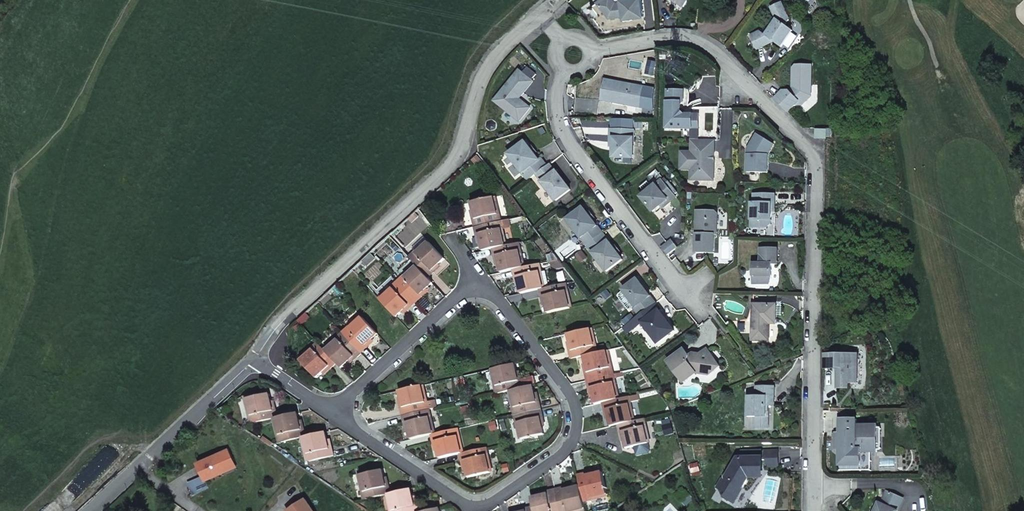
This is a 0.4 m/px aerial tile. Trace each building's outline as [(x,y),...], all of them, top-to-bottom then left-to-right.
[(621,0),(622,2),(616,3),(614,0),(607,0),(600,5),(610,18),(624,16),(629,15),(629,16),(631,18),(633,17),(643,16),(641,0),(622,0),(621,0)] [(781,48),(794,31),(786,26),(790,21),(781,3),(768,9),(775,23),(765,36),(759,32),(750,37),(756,50),(773,42),(781,48)] [(793,68),(792,88),(789,91),(782,91),(783,97),(777,102),(788,112),(795,105),(805,96),(811,96),(812,66),(795,65),(793,68)] [(519,70),(495,101),(517,119),(519,121),(530,107),(523,102),(519,103),(517,101),(533,81),(532,80),(519,70)] [(641,107),(645,87),(606,80),(602,100),(641,107)] [(668,91),(668,128),(693,129),(693,115),(685,115),(682,111),(682,105),(684,103),(684,94),(683,92),(681,91),(668,91)] [(782,91),(774,98),(777,102),(783,97),(782,91)] [(802,105),(811,96),(805,96),(795,105),(802,105)] [(633,159),(634,131),(611,130),(610,138),(614,138),(613,158),(633,159)] [(817,139),(826,139),(827,131),(818,130),(817,139)] [(768,150),(772,143),(757,134),(748,149),(747,172),(768,173),(769,155),(768,155),(768,150)] [(714,180),(715,140),(693,140),(692,152),(682,152),(681,169),(692,169),(691,179),(714,180)] [(508,155),(528,181),(536,174),(546,167),(541,159),(539,161),(525,143),(508,155)] [(546,167),(536,174),(542,182),(542,183),(556,201),(571,190),(557,171),(556,172),(550,165),(546,167)] [(662,180),(642,197),(654,212),(660,207),(668,200),(669,203),(676,197),(662,180)] [(775,212),(776,195),(754,194),(753,203),(752,203),(751,228),(767,228),(772,223),(772,212),(775,212)] [(475,227),(496,222),(495,214),(498,213),(495,197),(472,203),(476,219),(474,219),(475,227)] [(662,209),(669,203),(668,200),(660,207),(662,209)] [(604,233),(584,208),(568,220),(587,246),(604,233)] [(718,235),(718,214),(716,212),(698,211),(696,253),(715,253),(716,235),(718,235)] [(510,226),(509,219),(500,221),(496,222),(498,229),(502,228),(510,226)] [(506,245),(502,228),(498,229),(496,222),(475,227),(477,235),(479,234),(483,251),(493,248),(506,245)] [(615,247),(604,233),(587,246),(607,271),(624,259),(618,252),(615,247)] [(419,257),(414,262),(418,266),(428,277),(434,272),(432,270),(445,259),(425,238),(413,249),(418,253),(416,254),(419,257)] [(662,248),(668,256),(678,248),(672,240),(662,248)] [(506,245),(493,248),(494,256),(497,256),(500,272),(513,269),(523,267),(520,250),(515,251),(514,244),(506,245)] [(772,271),(772,266),(773,266),(773,265),(778,265),(778,249),(761,249),(761,264),(753,264),(753,284),(770,284),(773,276),(773,271),(772,271)] [(555,269),(565,267),(559,258),(551,260),(555,269)] [(523,267),(513,269),(514,277),(517,276),(521,293),(540,289),(544,288),(540,271),(536,272),(535,264),(523,267)] [(428,277),(418,266),(405,278),(408,282),(402,286),(417,302),(422,297),(420,295),(433,283),(428,277)] [(408,282),(405,278),(399,283),(402,286),(408,282)] [(648,295),(643,289),(645,288),(639,279),(624,290),(625,291),(636,306),(637,307),(635,308),(641,315),(656,303),(650,294),(648,295)] [(411,308),(417,302),(402,286),(399,283),(381,300),(396,317),(409,306),(411,308)] [(547,313),(569,308),(566,290),(562,291),(560,284),(544,288),(540,289),(541,297),(544,296),(547,313)] [(636,306),(625,291),(620,295),(620,297),(629,309),(632,310),(636,306)] [(674,330),(658,308),(659,307),(656,303),(641,315),(630,323),(634,327),(642,322),(657,343),(674,330)] [(752,304),(752,340),(767,340),(770,340),(770,327),(767,327),(768,324),(775,324),(776,305),(752,304)] [(379,334),(363,317),(350,329),(352,332),(347,337),(362,354),(368,348),(366,346),(379,334)] [(595,346),(591,329),(568,334),(572,350),(569,350),(571,359),(584,356),(592,354),(591,346),(595,346)] [(356,359),(362,354),(347,337),(341,342),(339,339),(326,351),(337,363),(342,368),(354,357),(356,359)] [(323,347),(320,344),(314,349),(317,352),(323,347)] [(317,352),(314,349),(301,361),(316,378),(329,366),(331,369),(337,363),(326,351),(323,347),(317,352)] [(683,383),(695,374),(710,374),(720,367),(707,348),(697,355),(693,355),(691,353),(688,355),(684,349),(667,361),(683,383)] [(610,367),(606,351),(600,352),(596,353),(592,354),(584,356),(587,371),(585,372),(587,380),(608,376),(606,368),(610,367)] [(858,355),(824,355),(824,369),(840,369),(840,375),(838,375),(838,389),(849,389),(849,384),(858,384),(858,355)] [(518,381),(515,364),(493,369),(496,386),(500,385),(502,393),(511,391),(523,388),(521,380),(518,381)] [(608,376),(587,380),(588,389),(591,388),(595,405),(602,403),(617,399),(613,382),(609,383),(608,376)] [(421,384),(399,389),(403,408),(401,408),(402,416),(423,411),(427,410),(433,409),(431,401),(425,402),(421,384)] [(533,386),(523,388),(511,391),(515,407),(518,406),(520,414),(541,409),(540,401),(537,402),(533,386)] [(774,406),(775,387),(756,387),(756,392),(758,394),(758,396),(748,396),(747,412),(753,412),(757,416),(757,428),(769,428),(769,416),(767,416),(767,406),(774,406)] [(274,419),(276,418),(275,410),(272,411),(268,394),(254,397),(253,395),(244,397),(245,400),(246,399),(250,416),(254,416),(256,423),(274,419)] [(617,399),(602,403),(604,412),(607,411),(610,426),(618,424),(633,421),(629,404),(625,405),(623,398),(617,399)] [(516,415),(518,422),(522,439),(543,434),(540,418),(543,417),(541,409),(520,414),(516,415)] [(423,411),(402,416),(404,424),(407,423),(411,439),(431,435),(433,434),(429,417),(425,418),(423,411)] [(300,430),(296,414),(276,418),(274,419),(278,435),(282,434),(283,442),(303,437),(304,437),(303,429),(300,430)] [(633,421),(618,424),(620,433),(622,432),(626,448),(648,443),(644,426),(640,427),(638,420),(633,421)] [(862,452),(878,452),(878,426),(856,426),(856,420),(840,420),(840,434),(836,434),(836,450),(840,450),(839,466),(862,466),(862,452)] [(453,437),(452,430),(433,434),(431,435),(433,443),(436,442),(440,458),(460,454),(462,453),(458,436),(453,437)] [(328,448),(325,432),(304,437),(303,437),(308,461),(333,456),(331,448),(328,448)] [(261,440),(269,445),(274,444),(264,436),(261,440)] [(462,453),(460,454),(462,462),(465,462),(468,477),(490,472),(486,456),(483,456),(481,449),(462,453)] [(227,451),(198,465),(204,477),(199,479),(204,490),(208,488),(205,481),(227,471),(227,462),(231,460),(227,451)] [(743,489),(750,477),(756,477),(756,469),(762,468),(761,465),(776,465),(776,451),(742,451),(741,457),(738,457),(727,478),(724,479),(719,488),(726,492),(724,497),(730,501),(733,500),(740,488),(743,489)] [(351,465),(338,467),(340,473),(352,471),(351,465)] [(387,495),(389,494),(387,486),(385,487),(381,471),(360,475),(363,491),(361,492),(362,497),(364,496),(365,500),(387,495)] [(585,475),(578,476),(580,488),(582,497),(590,495),(591,499),(607,495),(602,473),(586,477),(585,475)] [(193,495),(204,490),(199,479),(188,485),(193,495)] [(585,509),(583,500),(582,497),(580,488),(564,492),(563,489),(556,491),(560,510),(567,508),(568,510),(577,510),(585,509)] [(734,503),(743,489),(740,488),(733,500),(730,501),(732,502),(734,503)] [(409,489),(389,494),(387,495),(391,510),(394,510),(395,510),(417,510),(415,506),(413,506),(409,489)] [(556,491),(547,493),(548,495),(532,499),(534,508),(534,510),(557,510),(560,510),(556,491)] [(904,499),(886,491),(881,504),(879,503),(875,510),(895,510),(896,510),(898,510),(904,499)] [(694,499),(687,492),(680,499),(687,506),(694,499)] [(305,499),(288,510),(314,510),(305,499)]
